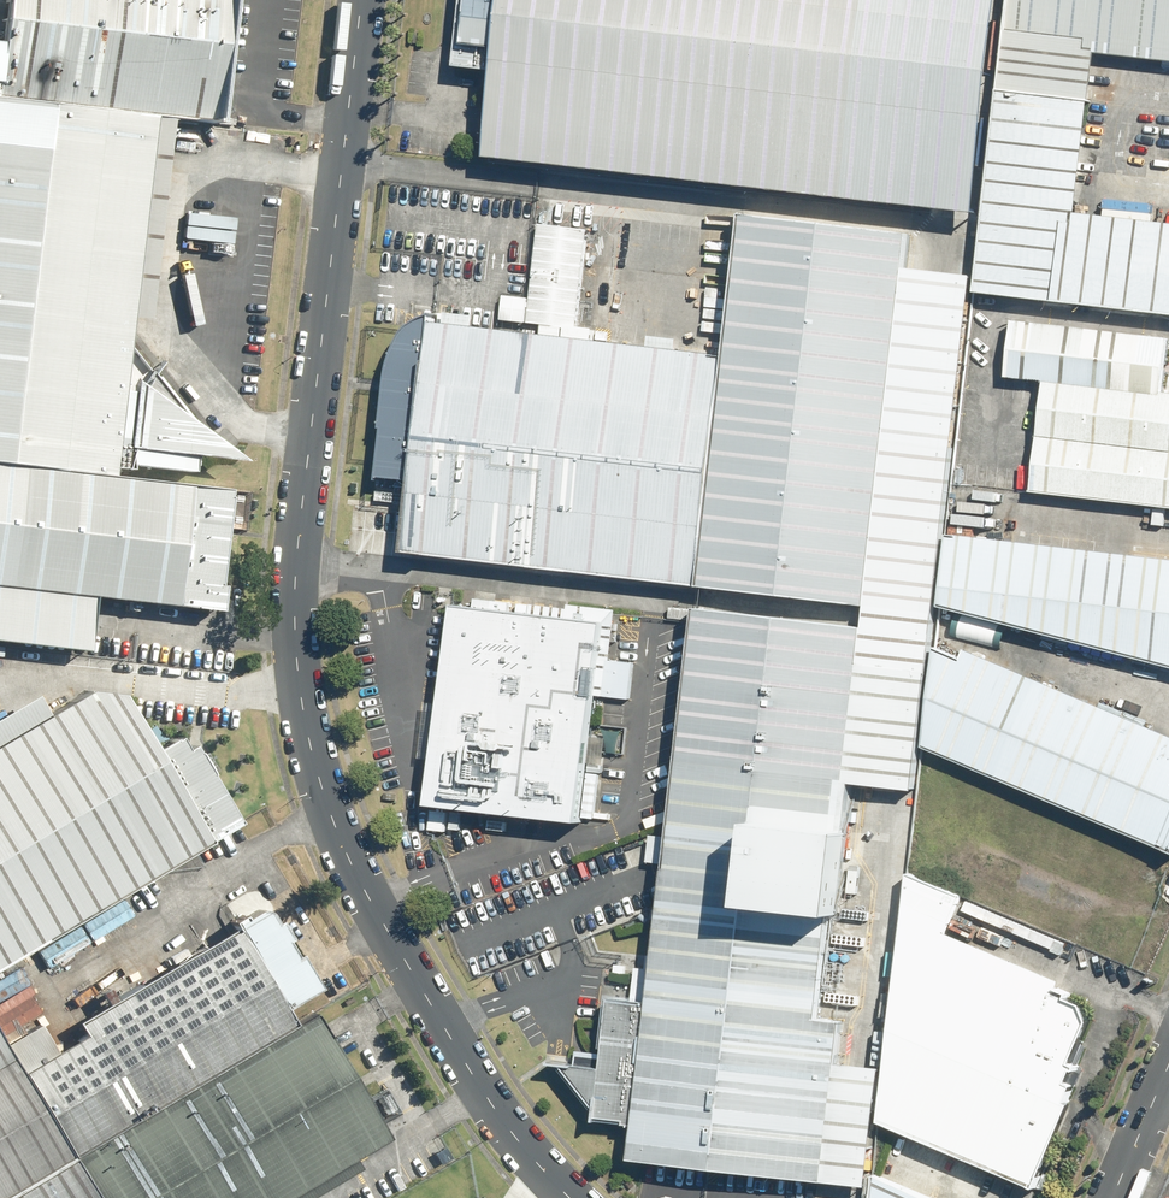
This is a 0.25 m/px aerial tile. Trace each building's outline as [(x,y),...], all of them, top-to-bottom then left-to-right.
[(0,23),(0,100),(169,119),(211,124),(226,0),(3,0),(0,23)] [(456,69),(497,73),(487,156),(975,212),(1000,0),(464,0),(456,69)] [(975,292),(1168,314),(1168,223),(1076,213),(1094,54),(1168,62),(1168,0),(1009,0),(975,292)] [(237,460),(196,429),(125,337),(127,317),(146,319),(169,119),(0,100),(0,463),(109,476),(110,467),(125,468),(126,464),(189,471),(191,455),(237,460)] [(390,368),(389,380),(378,476),(411,480),(403,553),(866,603),(928,610),(962,277),(906,269),(909,232),(741,213),(726,344),(713,343),(712,354),(431,322),(432,314),(424,318),(416,322),(410,326),(406,331),(401,338),(395,353),(390,368)] [(1012,319),(1005,377),(1044,381),(1031,492),(1168,507),(1168,393),(1162,392),(1168,337),(1012,319)] [(0,463),(0,641),(82,650),(88,596),(215,611),(218,585),(213,584),(224,489),(109,476),(0,463)] [(947,534),(939,606),(1168,666),(1168,559),(947,534)] [(575,1064),(558,1063),(597,1112),(596,1121),(635,1125),(631,1160),(865,1185),(877,1071),(834,1066),(838,1024),(815,1021),(833,852),(854,854),(858,822),(836,820),(840,778),(907,784),(919,665),(869,660),(873,620),(688,601),(647,1000),(609,996),(604,1052),(576,1049),(575,1064)] [(451,605),(440,703),(426,702),(420,758),(433,760),(428,805),(578,822),(585,763),(603,765),(606,738),(588,736),(602,622),(451,605)] [(965,647),(961,658),(935,647),(922,747),(1168,851),(1168,735),(965,647)] [(82,692),(42,716),(29,695),(0,712),(0,963),(234,823),(187,745),(181,749),(173,736),(148,751),(114,694),(82,692)] [(961,895),(908,873),(879,1122),(1034,1188),(1070,1106),(1065,1104),(1072,1087),(1066,1085),(1073,1070),(1076,1071),(1077,1067),(1071,1064),(1089,1021),(1082,1004),(1067,998),(1069,992),(1057,987),(1060,980),(945,933),(961,895)] [(284,939),(274,922),(270,924),(260,908),(240,920),(238,916),(227,923),(230,929),(72,1023),(80,1035),(52,1052),(36,1025),(0,1046),(7,1058),(66,1157),(288,1025),(280,1010),(314,989),(293,955),(290,957),(281,942),(284,939)] [(66,1157),(91,1197),(301,1197),(355,1166),(350,1157),(384,1136),(310,1012),(288,1025),(66,1157)] [(66,1157),(7,1058),(0,1062),(0,1197),(66,1157)] [(66,1157),(0,1197),(91,1197),(66,1157)] [(873,1175),(871,1197),(929,1197),(873,1175)]
